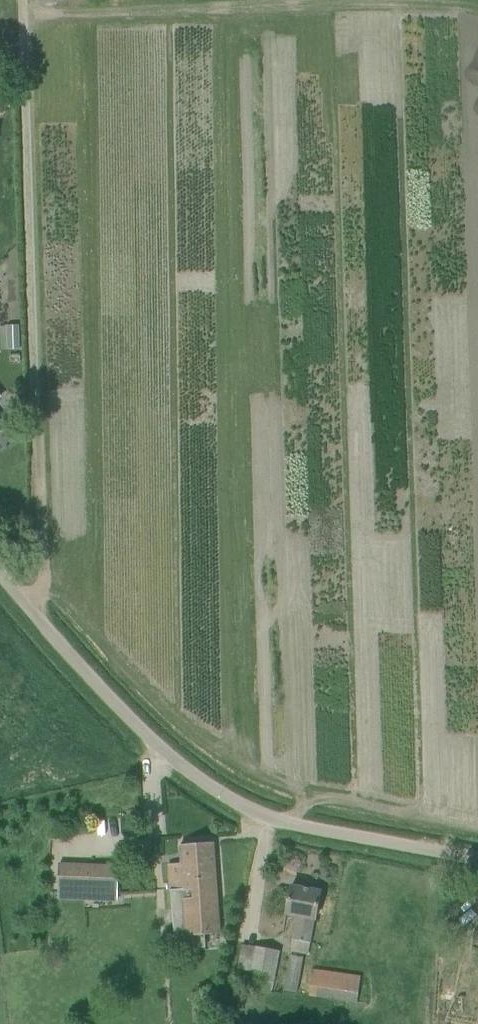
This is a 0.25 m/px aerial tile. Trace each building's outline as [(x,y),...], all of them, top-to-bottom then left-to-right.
[(20,350),(19,326),(7,327),(8,350),(20,350)] [(189,937),(218,935),(220,935),(214,844),(212,844),(182,846),(181,846),(182,876),(170,877),(174,939),(189,937)] [(60,865),(58,893),(119,896),(120,867),(60,865)] [(308,956),(310,943),(315,920),(316,920),(321,892),(292,887),(287,914),(298,917),(291,952),(308,956)] [(243,946),(239,969),(251,972),(250,979),(248,989),(271,993),(273,983),(274,983),(280,952),(256,947),(256,948),(243,946)] [(300,991),(304,956),(289,954),(285,990),(300,991)] [(358,1004),(361,979),(314,972),(310,997),(358,1004)]
